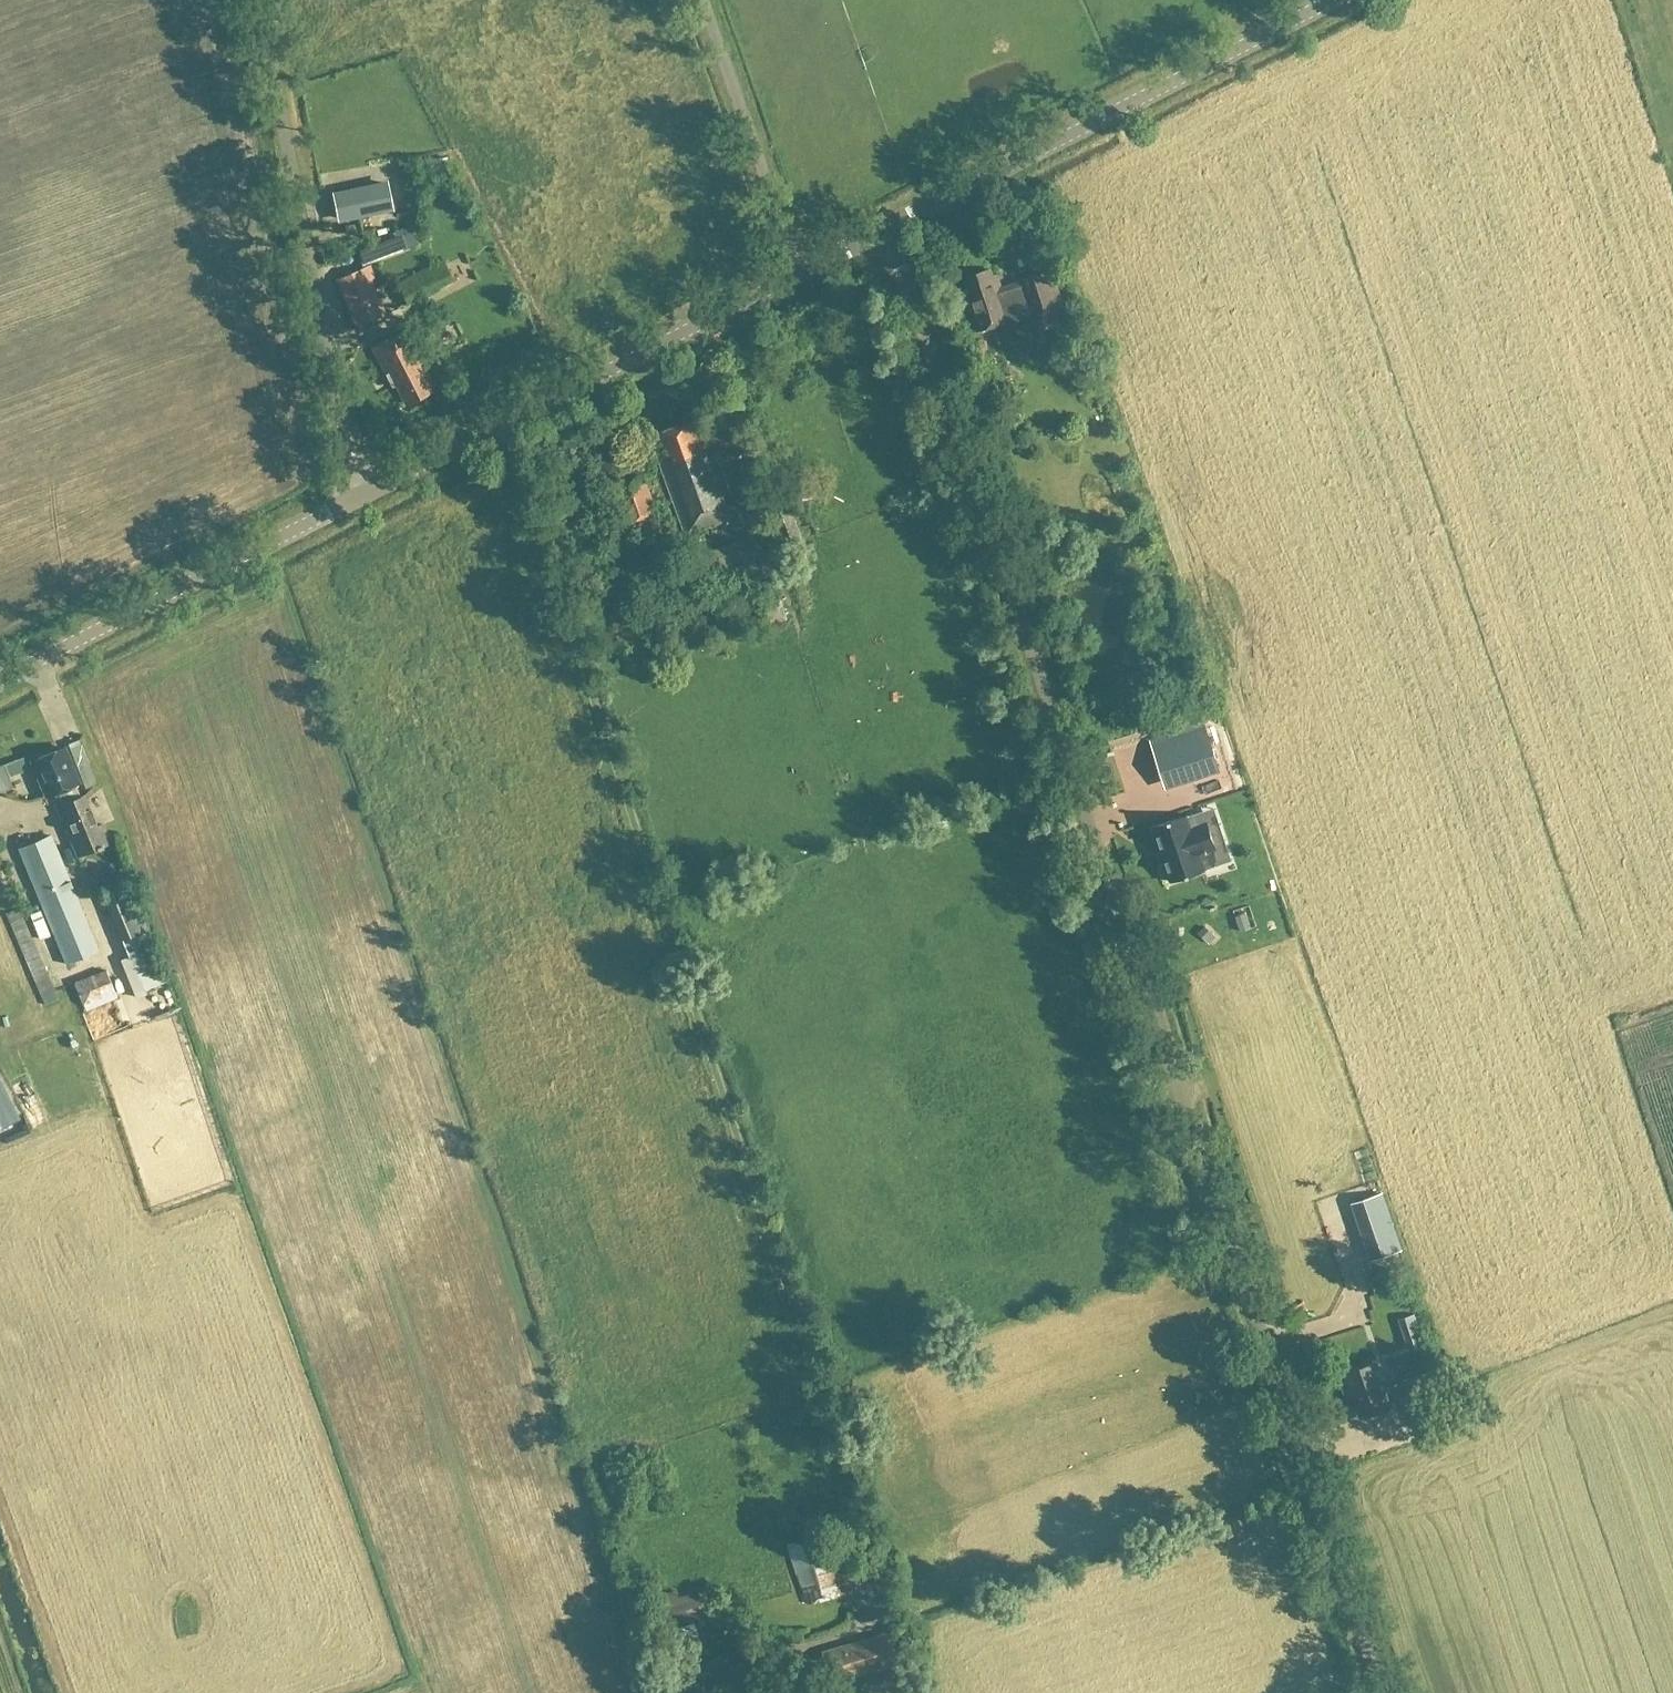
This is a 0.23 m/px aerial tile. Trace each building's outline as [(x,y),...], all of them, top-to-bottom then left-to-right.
[(390,210),(385,185),(331,196),(337,221),(390,210)] [(355,272),(356,274),(343,279),(361,325),(379,318),(368,290),(367,290),(364,283),(369,281),(364,268),(355,272)] [(999,289),(995,277),(990,278),(988,271),(963,279),(965,285),(960,286),(975,332),(998,325),(1005,346),(1010,353),(1017,357),(1026,358),(1034,356),(1041,350),(1044,343),(1045,334),(1040,319),(1063,312),(1050,271),(1014,282),(1015,284),(999,289)] [(405,332),(372,349),(391,388),(394,387),(404,406),(431,393),(429,388),(432,387),(405,332)] [(701,418),(649,437),(660,471),(657,472),(681,538),(736,519),(732,509),(728,510),(723,498),(728,496),(714,455),(713,455),(701,418)] [(743,471),(753,499),(768,493),(758,465),(743,471)] [(657,515),(643,477),(611,489),(624,528),(657,515)] [(705,589),(762,571),(753,538),(693,557),(705,589)] [(1163,781),(1215,764),(1204,730),(1152,747),(1163,781)] [(53,803),(76,793),(74,787),(76,786),(62,751),(31,763),(45,798),(50,796),(53,803)] [(2,767),(0,768),(0,793),(10,789),(2,767)] [(76,793),(53,803),(75,859),(109,845),(102,827),(98,829),(85,796),(78,798),(76,793)] [(1152,828),(1170,883),(1204,872),(1198,855),(1215,849),(1213,845),(1219,843),(1213,827),(1208,828),(1206,824),(1195,828),(1191,816),(1186,818),(1185,817),(1152,828)] [(50,838),(16,852),(57,951),(63,967),(97,953),(91,937),(50,838)] [(115,869),(107,880),(120,889),(128,877),(115,869)] [(148,932),(128,885),(102,897),(121,943),(148,932)] [(47,978),(26,929),(12,935),(33,984),(47,978)] [(105,971),(72,984),(82,1007),(114,994),(105,971)] [(18,1121),(0,1084),(0,1130),(18,1121)] [(1380,1195),(1354,1204),(1373,1260),(1399,1251),(1380,1195)] [(1413,1316),(1398,1322),(1403,1337),(1418,1332),(1413,1316)] [(1400,1384),(1385,1390),(1376,1363),(1337,1377),(1347,1404),(1354,1401),(1360,1418),(1391,1407),(1389,1402),(1404,1397),(1414,1426),(1442,1417),(1427,1373),(1399,1382),(1400,1384)] [(821,1535),(786,1546),(796,1577),(797,1577),(807,1607),(841,1596),(821,1535)] [(683,1612),(700,1606),(695,1592),(678,1597),(676,1591),(663,1595),(671,1621),(675,1620),(675,1621),(685,1618),(683,1612)] [(669,1633),(663,1635),(667,1647),(698,1636),(694,1624),(677,1630),(675,1626),(668,1628),(669,1633)] [(886,1634),(822,1653),(832,1684),(895,1664),(886,1634)] [(703,1681),(673,1689),(674,1692),(706,1692),(703,1681)]
